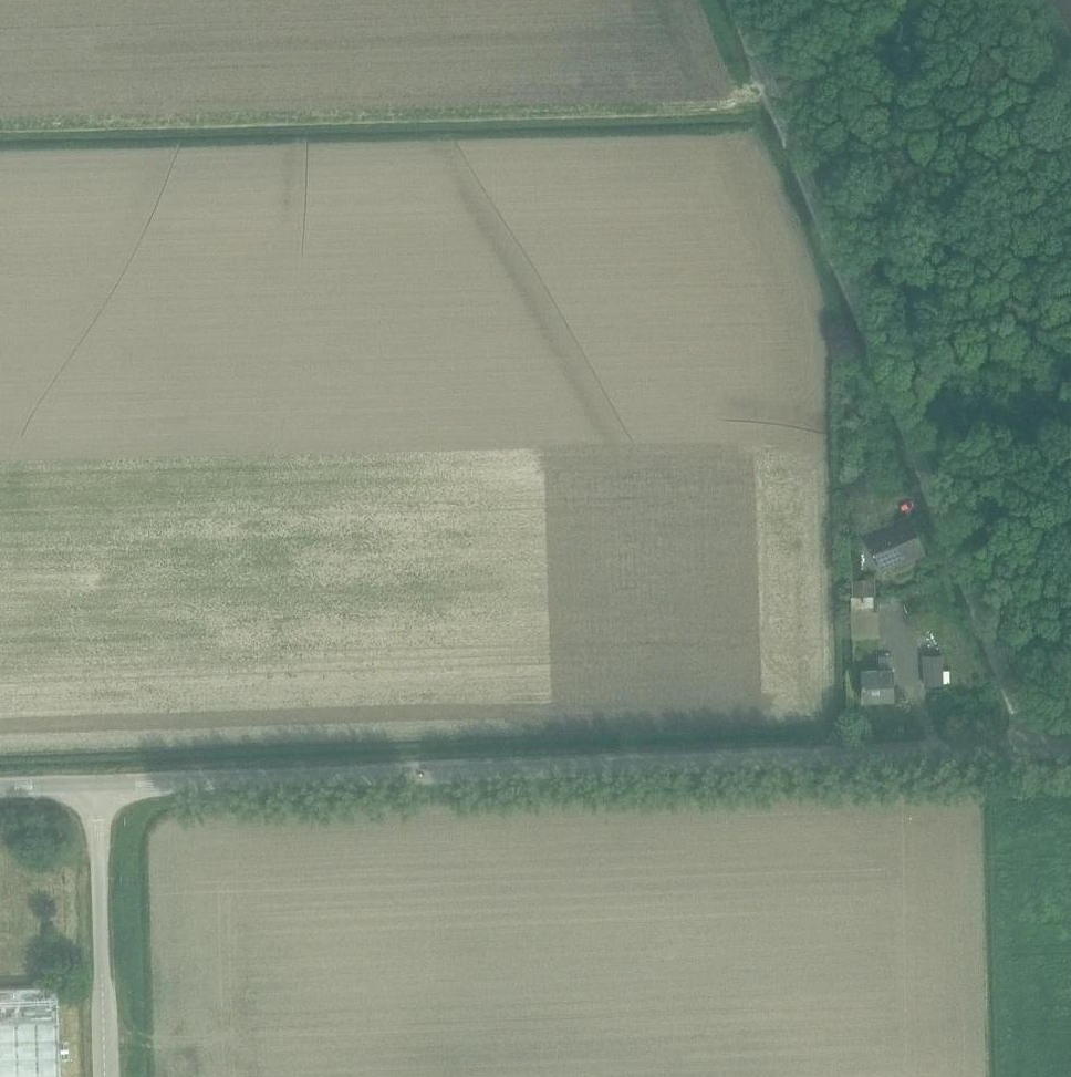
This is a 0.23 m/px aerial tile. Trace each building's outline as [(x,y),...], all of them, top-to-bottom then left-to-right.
[(924,553),(910,517),(869,533),(884,570),(924,553)] [(850,598),(850,612),(851,636),(877,635),(875,580),(852,581),(853,598),(850,598)] [(958,643),(942,642),(941,671),(969,672),(969,660),(958,659),(958,643)] [(862,672),(863,679),(863,701),(894,700),(892,658),(876,659),(877,672),(862,672)] [(58,986),(0,988),(0,1076),(61,1076),(58,986)]
